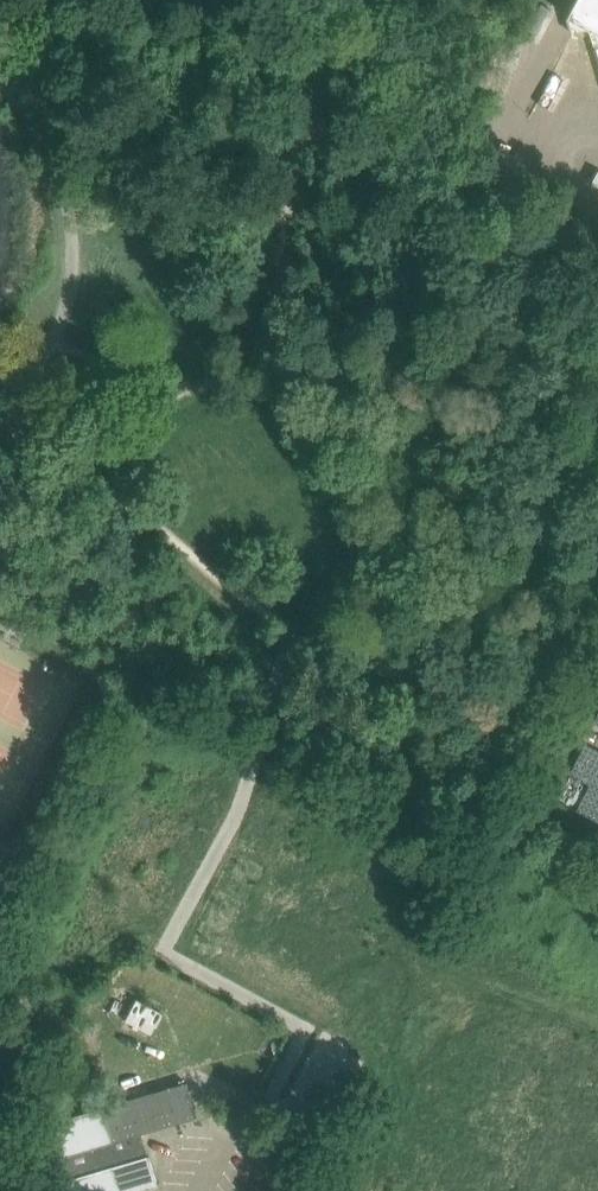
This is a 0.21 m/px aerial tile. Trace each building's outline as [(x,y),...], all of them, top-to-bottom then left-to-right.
[(566,17),(567,17),(572,33),(588,28),(593,44),(597,43),(597,0),(575,0),(566,17)] [(597,792),(597,733),(576,783),(597,792)] [(136,997),(125,1020),(126,1020),(150,1033),(162,1012),(136,997)] [(71,1116),(14,1133),(24,1168),(38,1164),(47,1161),(141,1133),(197,1116),(193,1104),(187,1082),(102,1107),(83,1112),(71,1116)] [(141,1133),(47,1161),(54,1183),(51,1184),(53,1190),(136,1190),(141,1190),(158,1185),(149,1155),(147,1155),(141,1133)]
